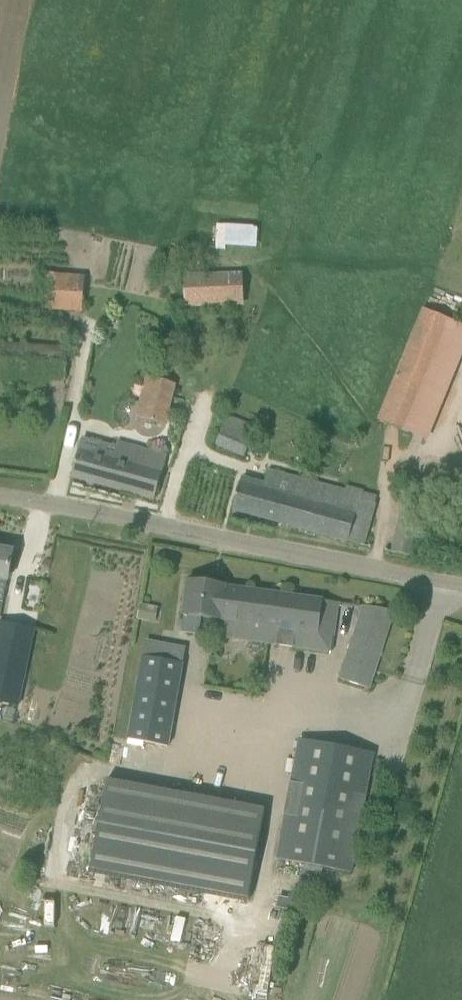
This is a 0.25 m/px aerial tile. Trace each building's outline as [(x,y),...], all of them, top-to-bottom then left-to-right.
[(45,273),(44,283),(43,307),(42,311),(83,313),(86,276),(45,273)] [(243,275),(178,279),(179,303),(245,299),(243,275)] [(380,421),(409,433),(455,322),(425,310),(380,421)] [(66,381),(68,349),(0,344),(0,376),(66,381)] [(147,376),(136,417),(166,424),(177,384),(147,376)] [(217,446),(245,456),(256,426),(228,416),(217,446)] [(72,478),(155,500),(167,455),(118,442),(114,455),(81,446),(72,478)] [(349,542),(365,546),(376,505),(361,501),(363,495),(270,470),(265,488),(242,482),(234,511),(349,542)] [(405,500),(401,517),(432,524),(436,507),(405,500)] [(3,602),(7,581),(8,581),(14,551),(0,549),(0,602),(3,602)] [(335,636),(339,603),(226,587),(226,585),(188,580),(184,615),(185,615),(182,632),(199,634),(202,617),(227,621),(224,637),(330,652),(332,636),(335,636)] [(370,689),(394,611),(364,606),(341,679),(370,689)] [(0,624),(0,656),(1,656),(0,660),(0,713),(12,717),(32,659),(30,659),(35,630),(0,624)] [(129,740),(168,747),(186,648),(147,641),(129,740)] [(376,754),(299,739),(275,859),(354,874),(376,754)] [(224,801),(174,792),(108,780),(91,870),(249,899),(265,809),(224,801)] [(278,908),(292,910),(293,898),(280,896),(278,908)] [(191,946),(198,921),(176,915),(170,940),(191,946)] [(272,966),(276,946),(266,945),(260,975),(269,977),(271,966),(272,966)]
